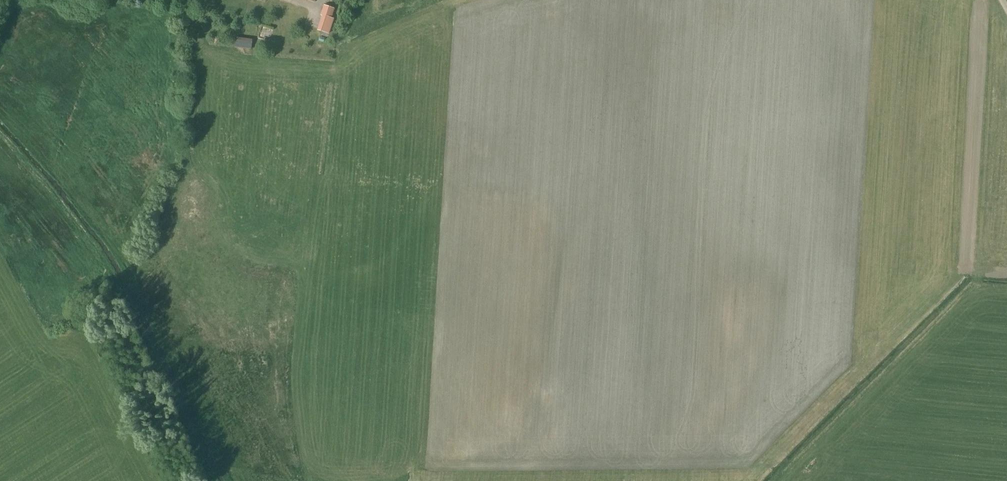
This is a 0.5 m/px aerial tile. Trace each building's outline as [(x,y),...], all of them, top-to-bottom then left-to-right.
[(318,30),(330,34),(335,19),(331,18),(334,9),(325,5),(321,15),(323,16),(318,30)] [(252,49),(253,40),(241,39),(240,48),(252,49)]
